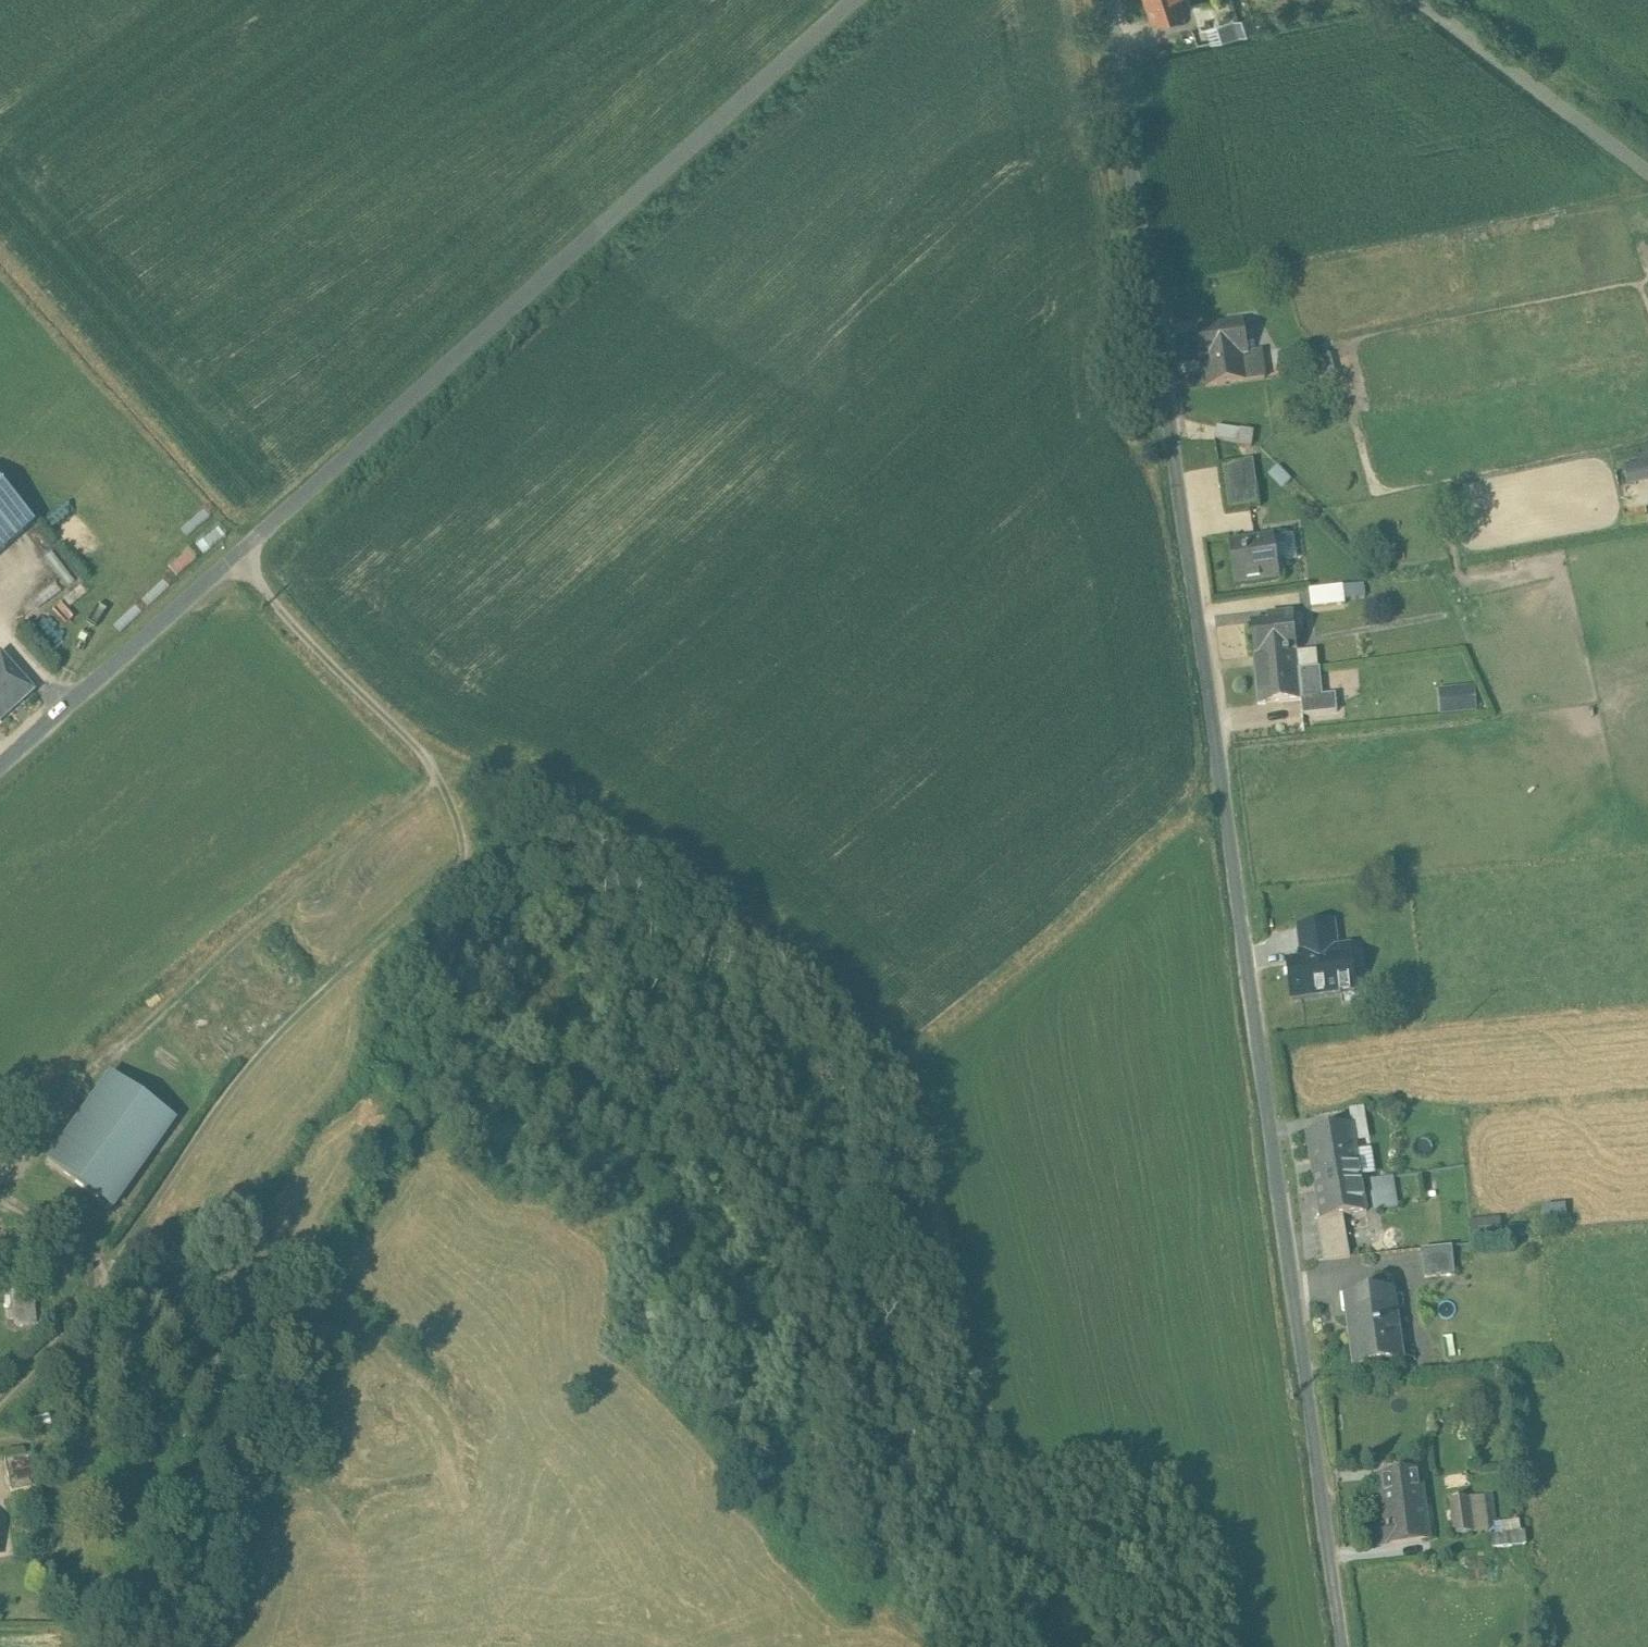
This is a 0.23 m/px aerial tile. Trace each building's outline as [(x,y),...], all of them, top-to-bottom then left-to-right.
[(1153,17),(1188,6),(1186,0),(1147,0),(1153,17)] [(1202,29),(1206,28),(1222,23),(1233,19),(1232,18),(1226,0),(1207,0),(1194,4),(1202,29)] [(1233,19),(1237,32),(1256,26),(1251,12),(1232,18),(1233,19)] [(1237,32),(1233,19),(1222,23),(1226,35),(1237,32)] [(1222,23),(1206,28),(1210,41),(1226,35),(1222,23)] [(1244,322),(1199,329),(1203,359),(1204,359),(1243,352),(1248,351),(1244,322)] [(1248,351),(1243,352),(1247,379),(1265,377),(1261,349),(1248,351)] [(1243,352),(1204,359),(1207,385),(1247,379),(1243,352)] [(1332,367),(1315,372),(1319,385),(1336,380),(1332,367)] [(1241,428),(1217,425),(1215,437),(1239,441),(1240,441),(1241,428)] [(1253,430),(1242,428),(1241,428),(1240,441),(1239,441),(1239,443),(1251,445),(1253,430)] [(1647,478),(1647,453),(1623,456),(1626,480),(1647,478)] [(1240,462),(1243,488),(1257,486),(1254,460),(1240,462)] [(1240,462),(1219,465),(1225,509),(1246,506),(1243,488),(1240,462)] [(1257,486),(1243,488),(1246,506),(1260,504),(1257,486)] [(1274,537),(1229,543),(1235,582),(1279,576),(1274,537)] [(1363,582),(1343,585),(1344,598),(1365,595),(1363,582)] [(1343,585),(1310,589),(1312,606),(1345,602),(1344,598),(1343,585)] [(1267,613),(1268,619),(1251,620),(1254,654),(1255,654),(1297,650),(1294,610),(1267,613)] [(1297,650),(1299,669),(1317,667),(1315,649),(1297,650)] [(1297,650),(1255,654),(1259,701),(1301,697),(1323,695),(1322,683),(1320,666),(1317,667),(1299,669),(1297,650)] [(31,688),(0,654),(0,716),(31,688)] [(1335,682),(1322,683),(1323,695),(1301,697),(1303,714),(1337,710),(1335,682)] [(1441,710),(1478,709),(1476,682),(1439,684),(1441,710)] [(1320,953),(1346,950),(1344,931),(1318,934),(1320,953)] [(1320,953),(1301,955),(1302,963),(1289,964),(1293,998),(1353,991),(1347,950),(1346,950),(1320,953)] [(110,1076),(48,1162),(112,1208),(174,1122),(110,1076)] [(1352,1125),(1306,1133),(1321,1218),(1321,1219),(1343,1215),(1367,1211),(1352,1125)] [(1392,1178),(1371,1182),(1375,1209),(1396,1206),(1392,1178)] [(1343,1215),(1321,1219),(1321,1218),(1317,1219),(1324,1258),(1350,1256),(1343,1215)] [(1503,1215),(1470,1216),(1471,1237),(1503,1236),(1503,1215)] [(1452,1246),(1422,1249),(1425,1277),(1455,1274),(1452,1246)] [(1393,1290),(1353,1296),(1356,1313),(1349,1314),(1351,1332),(1391,1327),(1391,1329),(1398,1328),(1393,1290)] [(1391,1327),(1351,1332),(1355,1365),(1402,1359),(1398,1328),(1391,1329),(1391,1327)] [(1420,1469),(1379,1475),(1385,1522),(1387,1542),(1387,1543),(1430,1537),(1420,1469)] [(1483,1494),(1449,1498),(1454,1533),(1488,1528),(1483,1494)] [(1385,1522),(1370,1524),(1373,1544),(1387,1542),(1385,1522)]
